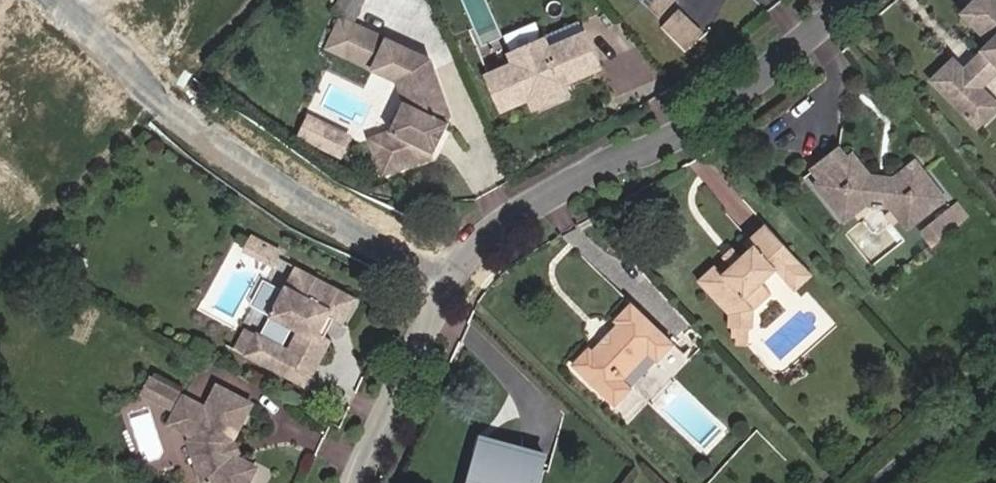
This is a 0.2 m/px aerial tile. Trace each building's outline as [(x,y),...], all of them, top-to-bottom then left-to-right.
[(364,16),(366,0),(342,0),(340,13),(364,16)] [(660,0),(633,0),(647,14),(660,0)] [(950,25),(973,47),(955,65),(963,73),(947,88),(940,81),(933,74),(916,91),(950,127),(972,107),(967,102),(995,78),(995,75),(992,70),(995,67),(995,9),(988,0),(977,0),(950,25)] [(659,5),(647,17),(677,49),(689,37),(659,5)] [(499,62),(477,72),(491,104),(513,95),(515,100),(545,87),(543,82),(580,66),(566,34),(529,49),(527,45),(497,58),(499,62)] [(393,59),(384,62),(390,80),(398,78),(393,59)] [(955,65),(940,81),(947,88),(963,73),(955,65)] [(398,78),(390,80),(395,98),(398,108),(391,132),(376,137),(366,140),(377,173),(414,161),(418,152),(423,155),(438,121),(433,119),(438,110),(426,70),(398,78)] [(545,87),(515,100),(520,109),(549,97),(545,87)] [(376,137),(391,132),(398,108),(395,98),(376,137)] [(972,107),(950,127),(958,136),(979,115),(972,107)] [(309,148),(316,129),(304,124),(296,143),(309,148)] [(339,160),(347,140),(316,129),(309,148),(339,160)] [(817,164),(795,186),(809,202),(806,206),(829,227),(838,227),(855,209),(885,212),(895,221),(907,222),(925,204),(925,199),(895,171),(885,171),(877,182),(871,189),(856,190),(847,180),(841,173),(827,174),(817,164)] [(877,182),(847,180),(856,190),(871,189),(877,182)] [(926,233),(942,246),(971,211),(955,198),(926,233)] [(768,276),(777,285),(795,270),(754,224),(749,229),(735,242),(741,248),(731,257),(726,263),(714,273),(708,266),(692,282),(719,312),(720,329),(719,334),(722,334),(722,343),(726,343),(726,351),(739,351),(739,334),(743,334),(743,316),(758,302),(762,299),(753,289),(768,276)] [(253,246),(239,239),(233,250),(247,257),(253,246)] [(267,253),(253,246),(247,257),(261,264),(267,253)] [(715,252),(726,263),(731,257),(721,246),(715,252)] [(56,265),(48,279),(58,284),(65,270),(56,265)] [(346,297),(286,265),(258,316),(285,331),(276,348),(245,331),(232,354),(292,387),(318,340),(307,334),(317,317),(331,325),(346,297)] [(795,270),(777,285),(786,295),(803,280),(795,270)] [(562,373),(607,412),(625,390),(617,384),(639,358),(647,365),(662,346),(616,308),(602,325),(608,330),(582,360),(577,355),(562,373)] [(154,410),(161,397),(135,383),(128,396),(154,410)] [(155,423),(178,436),(174,445),(183,482),(185,482),(235,482),(241,471),(215,456),(213,444),(232,412),(200,395),(190,414),(168,401),(155,423)] [(543,476),(537,474),(539,465),(507,456),(505,466),(502,476),(471,467),(466,482),(540,482),(543,476)] [(474,457),(471,467),(502,476),(505,466),(474,457)]
